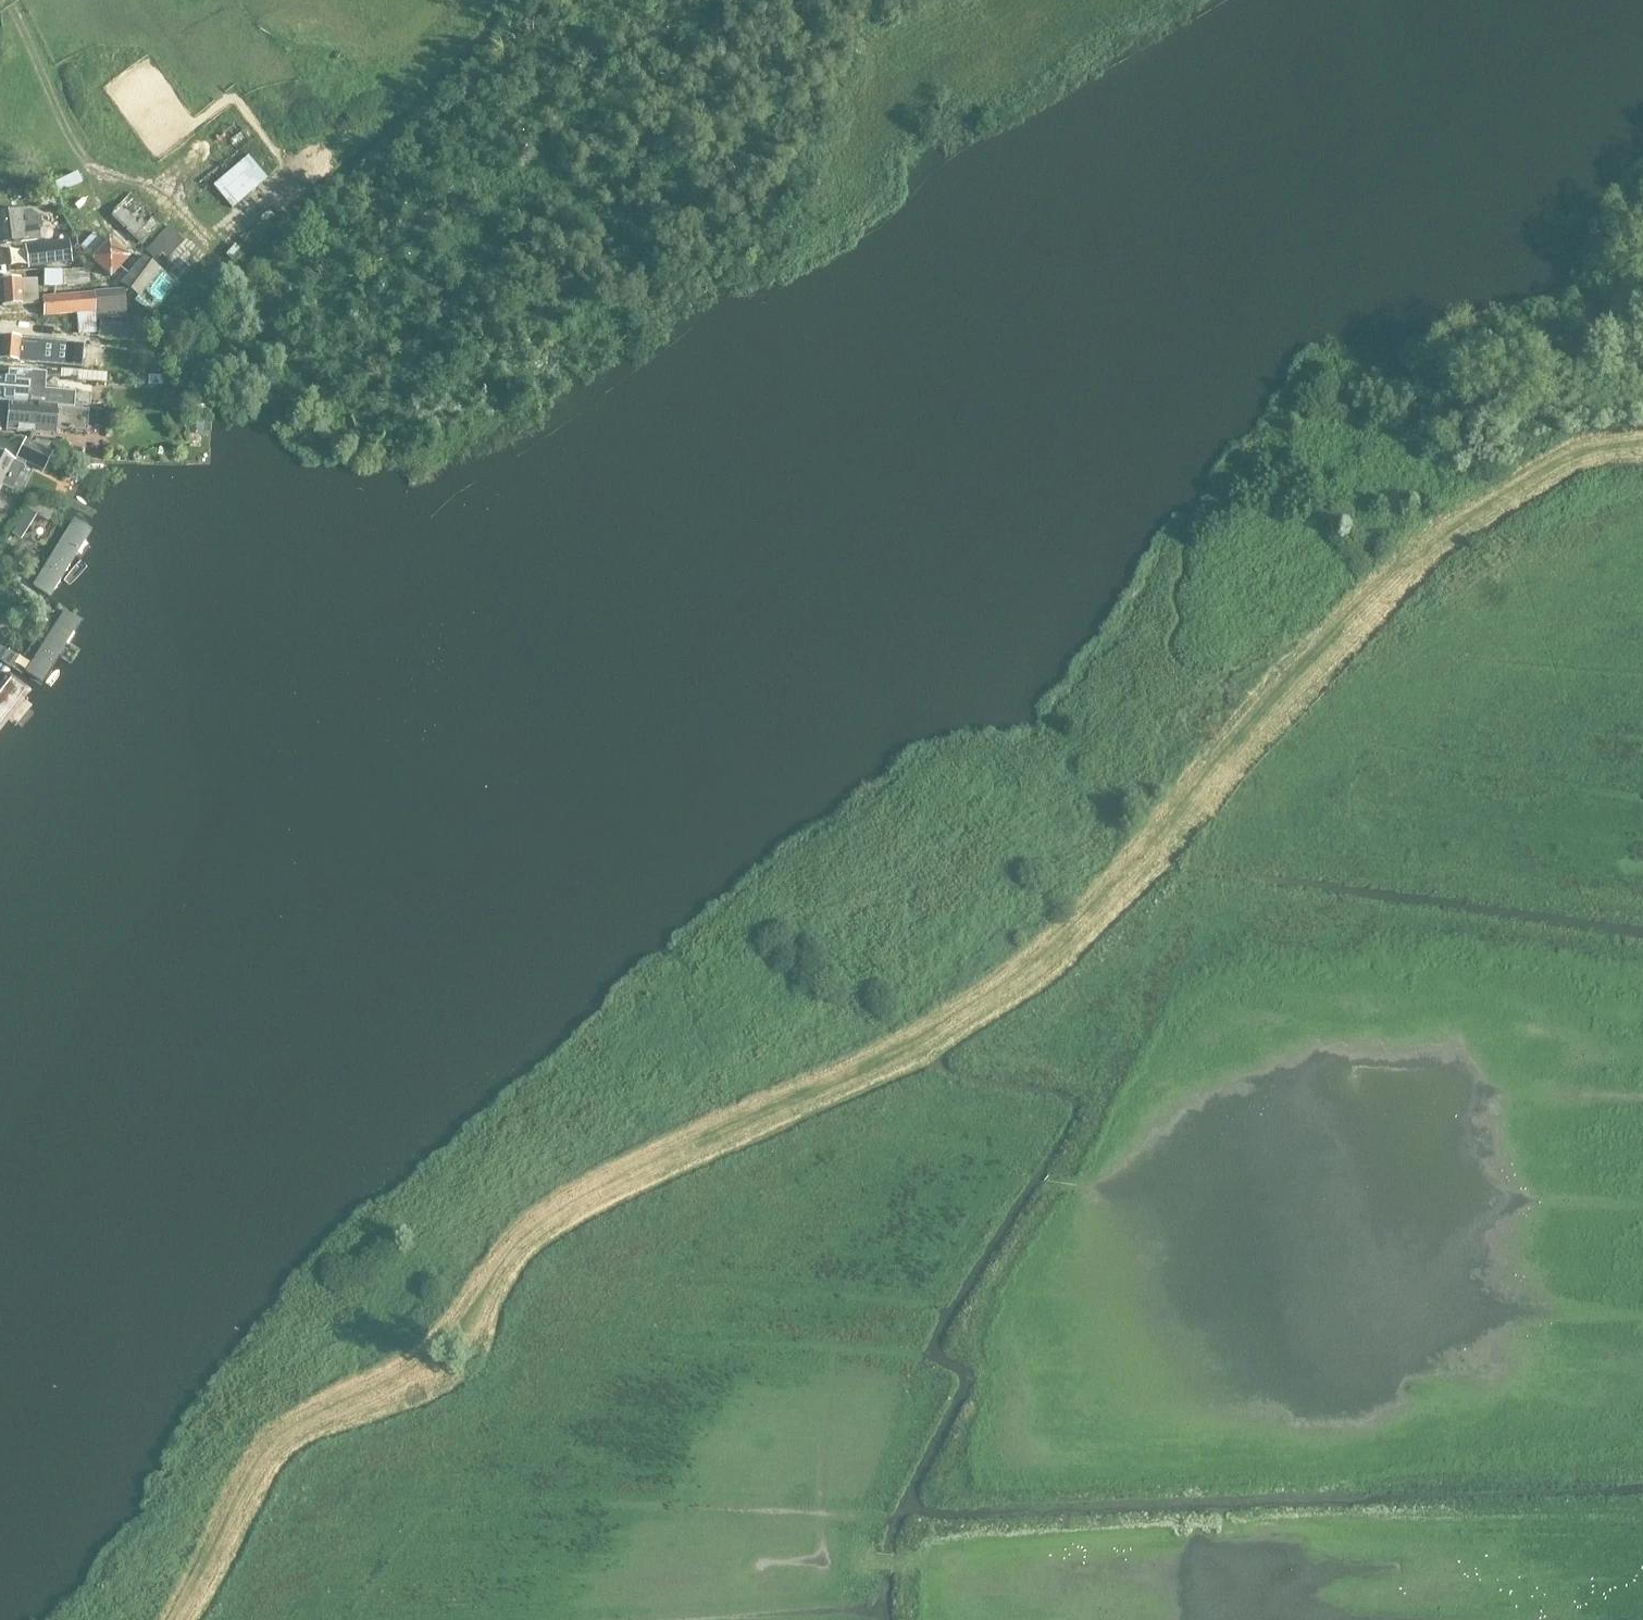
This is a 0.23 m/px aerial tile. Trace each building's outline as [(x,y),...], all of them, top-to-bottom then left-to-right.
[(216,183),(235,206),(270,175),(250,152),(216,183)] [(38,241),(36,226),(41,226),(40,217),(29,211),(0,214),(0,245),(38,241)] [(168,226),(145,250),(156,260),(160,255),(161,254),(165,257),(182,239),(179,236),(168,226)] [(91,256),(111,274),(130,255),(110,236),(91,256)] [(68,240),(25,245),(27,265),(71,261),(68,240)] [(154,263),(144,254),(120,283),(137,296),(133,301),(152,316),(178,281),(154,263)] [(79,269),(43,270),(43,286),(89,287),(88,271),(79,271),(79,269)] [(0,281),(0,289),(1,306),(22,304),(38,304),(36,279),(0,281)] [(124,291),(41,297),(43,316),(76,313),(77,334),(96,333),(95,315),(126,312),(124,291)] [(100,321),(98,337),(150,342),(152,319),(133,317),(132,324),(100,321)] [(81,367),(83,344),(39,341),(0,337),(0,360),(81,367)] [(162,362),(149,362),(149,371),(162,371),(162,362)] [(21,404),(24,404),(74,408),(76,393),(45,390),(46,373),(8,370),(7,381),(0,380),(0,402),(21,404)] [(106,385),(107,374),(77,372),(76,383),(106,385)] [(6,420),(5,431),(54,436),(54,431),(86,433),(87,412),(0,404),(0,420),(6,420)] [(201,420),(188,419),(187,435),(200,436),(201,420)] [(25,439),(15,456),(43,471),(52,452),(25,439)] [(0,453),(0,487),(14,460),(0,453)] [(26,511),(18,523),(24,527),(32,515),(26,511)] [(71,525),(32,586),(47,595),(85,535),(71,525)] [(16,526),(12,533),(18,536),(22,530),(16,526)] [(32,555),(20,548),(14,558),(20,561),(18,565),(22,568),(24,564),(26,565),(32,555)] [(64,610),(25,672),(40,681),(79,620),(64,610)] [(10,666),(16,657),(0,646),(0,660),(10,666)] [(7,677),(0,686),(0,719),(23,689),(7,677)]
